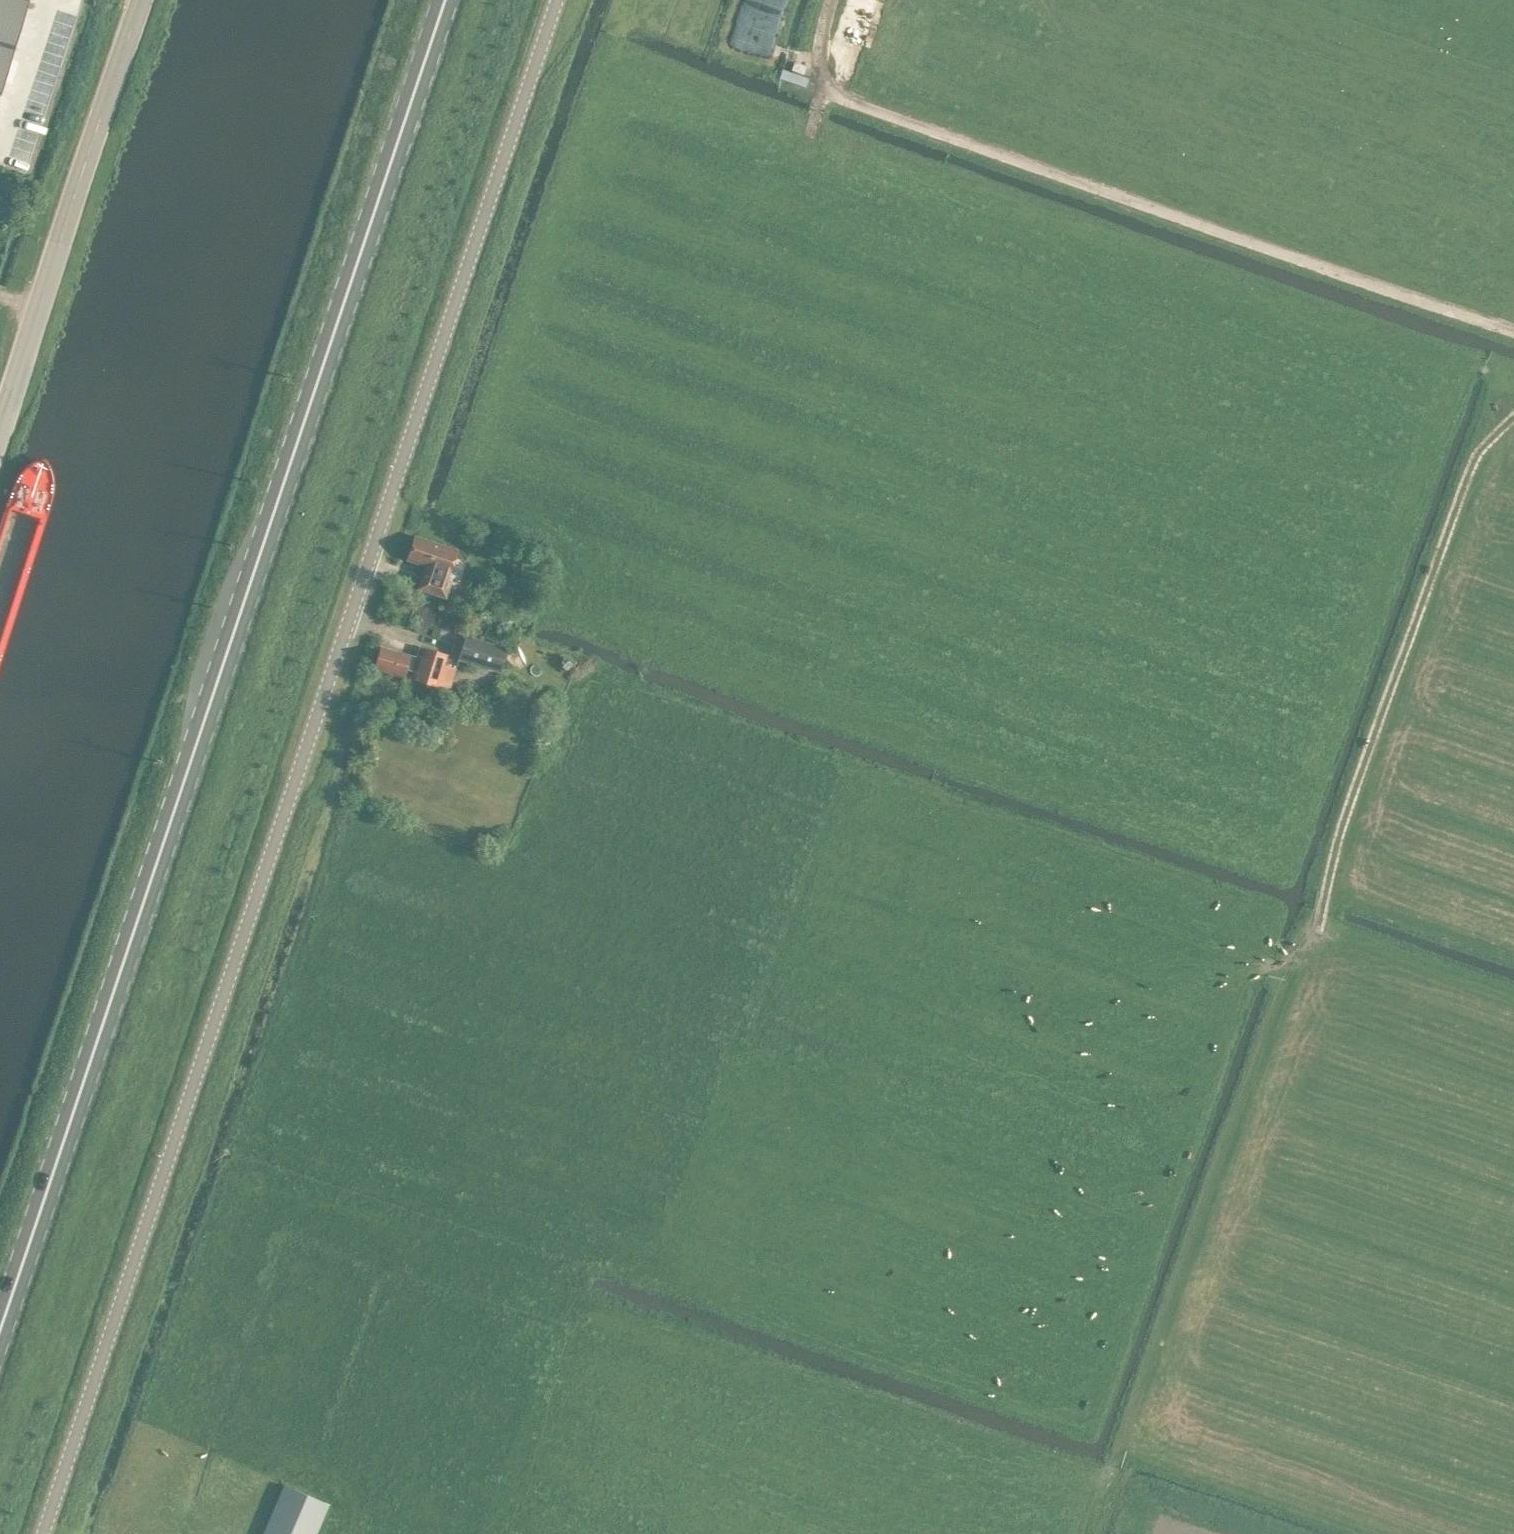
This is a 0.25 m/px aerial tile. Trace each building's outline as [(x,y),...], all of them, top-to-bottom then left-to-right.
[(0,94),(29,0),(0,0),(0,94)] [(418,587),(446,596),(457,548),(414,534),(407,558),(424,564),(418,587)] [(459,659),(501,672),(508,649),(466,636),(459,659)] [(414,678),(437,685),(438,684),(449,688),(456,668),(444,664),(448,654),(420,645),(416,656),(381,644),(374,664),(404,674),(407,667),(417,671),(414,678)] [(263,1533),(314,1533),(327,1502),(284,1485),(263,1533)]
